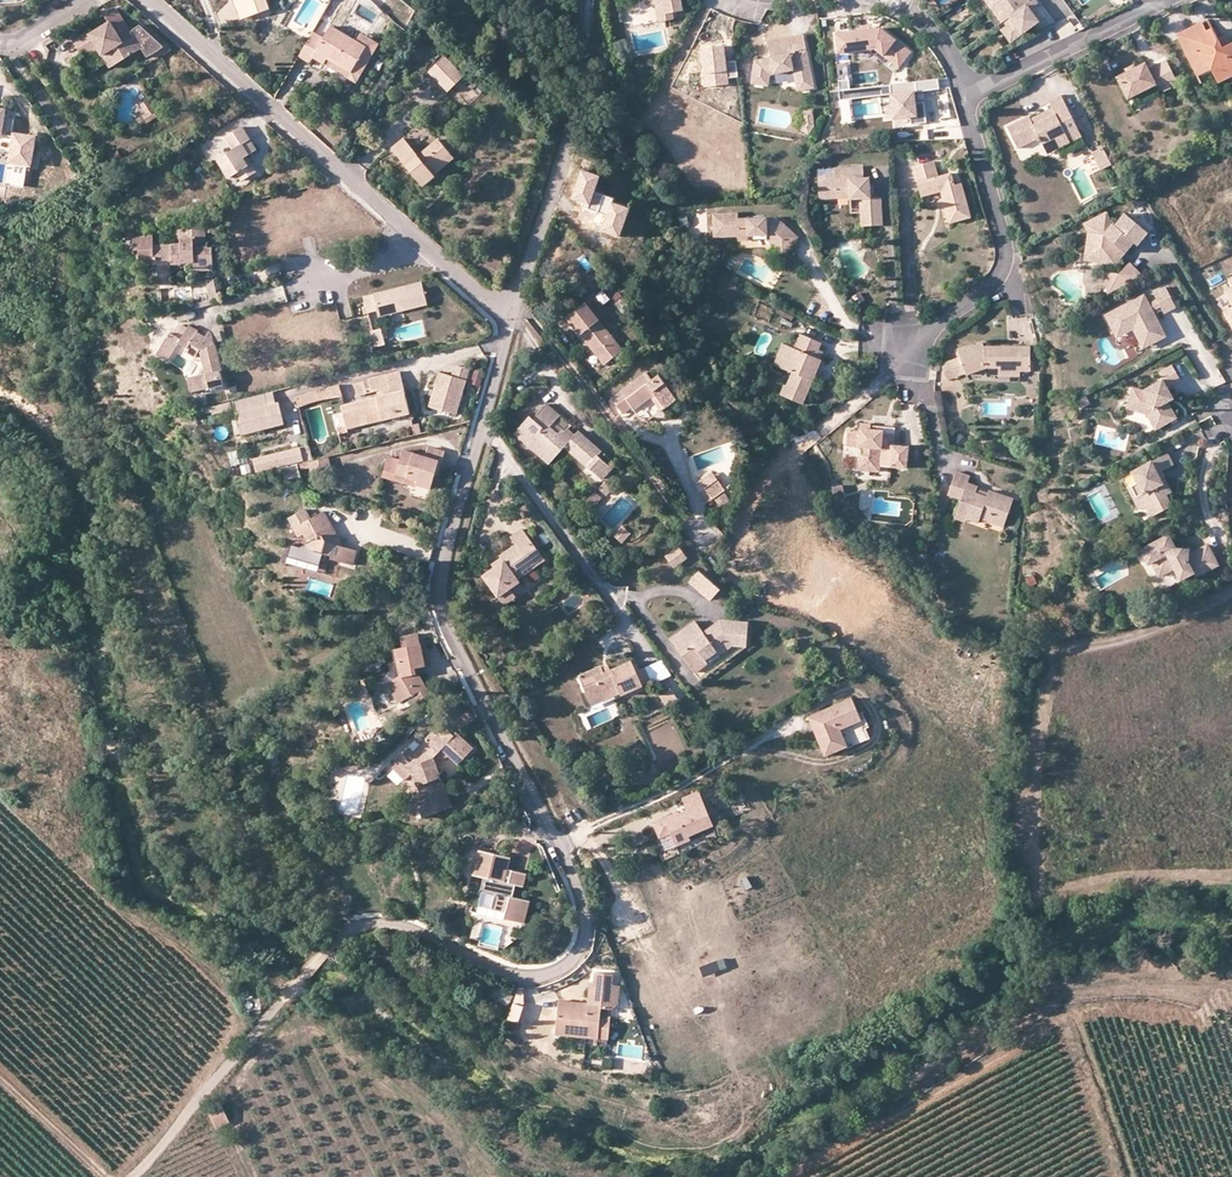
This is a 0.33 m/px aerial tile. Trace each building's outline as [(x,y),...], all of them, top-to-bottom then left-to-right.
[(241,18),(247,16),(241,0),(235,0),(241,18)] [(247,16),(269,8),(267,0),(241,0),(247,16)] [(669,9),(665,10),(662,0),(654,0),(655,1),(657,12),(659,17),(671,15),(669,9)] [(665,10),(669,9),(681,7),(680,0),(662,0),(665,10)] [(991,8),(998,16),(1005,25),(1007,24),(1028,8),(1023,0),(1002,0),(991,8)] [(1019,40),(1041,24),(1035,16),(1038,13),(1043,10),(1036,1),(1032,5),(1028,8),(1007,24),(1012,31),(1019,40)] [(1044,21),(1038,13),(1035,16),(1041,24),(1044,21)] [(999,30),(1005,25),(998,16),(992,20),(999,30)] [(1176,31),(1194,67),(1207,61),(1210,66),(1216,79),(1227,74),(1229,73),(1228,71),(1231,69),(1231,37),(1229,39),(1221,43),(1217,34),(1212,23),(1206,26),(1202,18),(1176,31)] [(123,41),(120,36),(111,20),(91,31),(89,29),(74,38),(86,57),(100,48),(103,53),(111,48),(119,61),(141,47),(134,34),(130,36),(123,41)] [(313,32),(298,57),(309,63),(312,58),(325,64),(328,59),(351,71),(365,47),(356,42),(331,26),(324,38),(313,32)] [(913,54),(883,30),(838,35),(840,55),(877,50),(901,69),(913,54)] [(47,44),(60,36),(57,31),(44,39),(47,44)] [(128,31),(120,36),(123,41),(130,36),(128,31)] [(1019,40),(1012,31),(1006,35),(1013,44),(1019,40)] [(1225,31),(1217,34),(1221,43),(1229,39),(1225,31)] [(328,59),(325,64),(357,83),(378,44),(361,33),(356,42),(365,47),(351,71),(328,59)] [(816,88),(805,35),(788,39),(791,54),(773,58),(756,61),(754,85),(771,87),(772,76),(795,71),(800,92),(816,88)] [(791,54),(788,39),(770,42),(773,58),(791,54)] [(725,47),(702,48),(706,87),(729,85),(729,78),(738,77),(736,60),(726,61),(725,47)] [(111,48),(103,53),(111,66),(119,61),(111,48)] [(446,57),(433,68),(452,88),(464,77),(446,57)] [(1164,58),(1154,63),(1163,82),(1174,77),(1164,58)] [(1133,65),(1125,69),(1115,73),(1126,95),(1152,82),(1154,86),(1163,82),(1154,63),(1146,66),(1143,60),(1133,65)] [(1207,61),(1194,67),(1196,73),(1210,66),(1207,61)] [(452,88),(433,68),(430,72),(448,92),(452,88)] [(939,89),(938,79),(890,84),(894,118),(910,116),(911,124),(927,122),(924,101),(915,102),(914,92),(939,89)] [(1081,134),(1060,91),(1048,97),(1052,106),(1055,111),(1033,121),(1030,117),(1029,113),(1006,124),(1016,146),(1036,136),(1038,139),(1040,138),(1043,144),(1045,143),(1056,146),(1081,134)] [(147,112),(143,114),(147,121),(158,114),(148,99),(142,103),(147,112)] [(1055,111),(1052,106),(1030,117),(1033,121),(1055,111)] [(813,122),(812,107),(801,107),(802,119),(813,122)] [(813,122),(802,119),(799,125),(808,130),(813,122)] [(247,141),(251,139),(243,126),(226,137),(233,149),(218,158),(229,177),(237,173),(242,180),(257,171),(247,155),(253,151),(247,141)] [(37,136),(13,132),(8,163),(32,166),(37,136)] [(257,149),(251,139),(247,141),(253,151),(257,149)] [(430,170),(450,154),(439,140),(418,155),(404,139),(392,148),(424,186),(436,176),(434,174),(430,170)] [(1045,143),(1043,144),(1046,151),(1056,146),(1045,143)] [(1113,163),(1104,146),(1094,151),(1102,168),(1113,163)] [(454,159),(450,154),(430,170),(434,174),(454,159)] [(937,162),(916,167),(924,197),(943,192),(951,224),(972,218),(963,183),(957,185),(954,174),(941,177),(937,162)] [(871,228),(885,227),(884,201),(873,201),(872,182),(866,182),(865,169),(837,170),(838,178),(822,178),(822,192),(838,191),(839,201),(863,200),(864,218),(870,217),(871,228)] [(601,177),(582,170),(571,198),(590,205),(589,209),(598,212),(604,195),(595,191),(601,177)] [(823,202),(839,201),(838,191),(822,192),(823,202)] [(613,198),(604,195),(598,212),(607,215),(601,230),(620,237),(631,209),(612,202),(613,198)] [(1085,221),(1091,233),(1107,235),(1116,224),(1108,210),(1085,221)] [(1152,233),(1128,214),(1118,226),(1116,224),(1107,235),(1091,233),(1089,247),(1097,257),(1104,258),(1103,264),(1119,266),(1121,254),(1124,250),(1129,254),(1138,243),(1141,246),(1152,233)] [(774,226),(767,219),(740,221),(739,215),(715,216),(716,238),(738,237),(739,241),(751,240),(751,235),(766,235),(766,239),(775,248),(783,239),(790,246),(798,237),(779,220),(776,223),(774,226)] [(146,231),(144,226),(128,230),(129,235),(146,231)] [(206,246),(205,226),(192,227),(192,229),(180,230),(181,245),(155,247),(154,235),(148,236),(135,239),(137,250),(142,249),(144,259),(147,266),(156,265),(159,265),(195,263),(196,268),(196,271),(213,270),(211,246),(206,246)] [(783,255),(790,246),(783,239),(775,248),(783,255)] [(1104,258),(1097,257),(1089,247),(1087,262),(1103,264),(1104,258)] [(1119,266),(1129,254),(1124,250),(1121,254),(1119,266)] [(195,263),(159,265),(160,286),(173,285),(172,270),(196,268),(195,263)] [(1111,296),(1147,278),(1134,267),(1122,278),(1107,276),(1111,296)] [(219,298),(214,279),(205,282),(210,301),(219,298)] [(1169,335),(1165,326),(1155,308),(1163,304),(1167,311),(1179,305),(1168,283),(1156,289),(1159,296),(1151,300),(1146,291),(1106,311),(1113,324),(1116,331),(1117,332),(1144,318),(1149,328),(1145,331),(1152,343),(1169,335)] [(422,284),(364,297),(367,313),(377,310),(377,312),(402,306),(403,311),(427,305),(422,284)] [(196,302),(195,318),(213,319),(214,303),(196,302)] [(402,306),(377,312),(378,317),(403,311),(402,306)] [(587,306),(569,321),(605,366),(623,352),(587,306)] [(1149,328),(1144,318),(1117,332),(1118,335),(1135,326),(1145,346),(1152,343),(1145,331),(1149,328)] [(184,334),(188,328),(183,324),(179,331),(184,334)] [(201,349),(207,373),(190,378),(193,391),(223,384),(220,369),(222,369),(216,345),(215,345),(214,342),(198,332),(199,331),(190,325),(188,328),(184,334),(181,339),(179,343),(188,348),(191,343),(201,349)] [(213,329),(217,342),(224,341),(221,327),(213,329)] [(386,346),(381,329),(373,331),(371,331),(376,348),(386,346)] [(797,343),(794,342),(784,363),(793,367),(788,380),(787,380),(782,389),(803,399),(823,356),(822,355),(825,348),(820,345),(823,338),(804,329),(797,343)] [(179,343),(181,339),(170,333),(157,355),(168,361),(179,343)] [(784,363),(794,342),(786,338),(776,359),(784,363)] [(982,340),(958,350),(959,354),(966,371),(967,373),(987,365),(999,364),(1019,364),(1019,367),(1030,367),(1029,342),(1018,343),(1019,348),(1013,348),(1009,343),(984,344),(982,340)] [(196,357),(201,349),(191,343),(188,348),(186,351),(196,357)] [(948,379),(966,371),(959,354),(941,362),(948,379)] [(1161,368),(1165,376),(1169,384),(1182,376),(1178,369),(1174,361),(1161,368)] [(1019,364),(999,364),(999,372),(1019,372),(1019,367),(1019,364)] [(451,378),(466,382),(469,372),(454,367),(451,378)] [(387,394),(405,390),(400,372),(388,375),(390,387),(385,388),(387,394)] [(428,408),(456,416),(466,382),(451,378),(438,374),(428,408)] [(656,395),(666,408),(677,400),(659,375),(652,380),(647,374),(614,398),(624,413),(633,407),(635,410),(652,397),(656,395)] [(390,387),(388,375),(370,379),(370,381),(371,386),(367,387),(366,382),(356,384),(359,395),(385,388),(390,387)] [(1134,384),(1128,405),(1139,408),(1140,404),(1150,407),(1149,411),(1153,419),(1165,412),(1170,420),(1179,415),(1170,399),(1176,395),(1169,384),(1165,376),(1146,387),(1134,384)] [(342,395),(340,387),(313,393),(298,401),(299,408),(325,398),(342,395)] [(342,404),(346,418),(381,410),(383,420),(410,413),(405,390),(387,394),(342,404)] [(273,392),(265,394),(268,406),(276,404),(273,392)] [(265,394),(250,398),(253,410),(268,406),(265,394)] [(662,411),(666,408),(656,395),(652,397),(662,411)] [(253,410),(250,398),(234,402),(238,420),(242,434),(242,435),(284,425),(279,403),(276,404),(268,406),(253,410)] [(214,415),(233,411),(231,402),(212,407),(214,415)] [(531,414),(515,432),(549,463),(564,446),(602,479),(612,467),(598,455),(601,452),(577,431),(574,434),(567,428),(565,431),(563,429),(559,433),(551,426),(559,415),(546,403),(534,417),(531,414)] [(381,410),(346,418),(348,428),(383,420),(381,410)] [(1170,420),(1165,412),(1153,419),(1158,427),(1170,420)] [(892,454),(891,464),(906,465),(908,444),(892,443),(893,431),(881,430),(881,428),(875,427),(869,427),(870,422),(859,421),(858,430),(852,429),(852,431),(847,431),(846,443),(864,445),(863,454),(858,454),(857,467),(879,469),(879,463),(880,453),(892,454)] [(311,454),(309,445),(300,448),(303,456),(311,454)] [(304,463),(313,461),(311,454),(303,456),(300,448),(253,460),(257,473),(303,461),(304,463)] [(407,451),(403,462),(399,477),(412,481),(420,483),(420,486),(432,491),(441,462),(444,463),(447,453),(431,448),(428,458),(407,451)] [(1174,462),(1168,451),(1132,469),(1138,480),(1131,483),(1142,505),(1146,503),(1152,514),(1171,504),(1166,492),(1171,490),(1165,479),(1162,480),(1157,471),(1160,469),(1174,462)] [(891,464),(892,454),(880,453),(879,463),(891,464)] [(399,477),(403,462),(392,459),(385,479),(410,487),(412,481),(399,477)] [(285,470),(289,481),(301,478),(297,466),(285,470)] [(979,489),(980,485),(980,483),(970,478),(972,472),(959,468),(951,490),(964,495),(961,501),(971,505),(967,514),(980,518),(982,514),(1005,522),(1015,495),(992,486),(991,489),(989,494),(979,489)] [(1165,479),(1160,469),(1157,471),(1162,480),(1165,479)] [(701,481),(705,488),(717,479),(713,474),(701,481)] [(717,479),(705,488),(708,491),(702,496),(707,503),(724,490),(717,479)] [(612,487),(605,481),(599,488),(606,494),(612,487)] [(1142,505),(1131,483),(1128,485),(1138,507),(1142,505)] [(843,484),(833,485),(835,499),(845,497),(843,484)] [(991,489),(980,485),(979,489),(989,494),(991,489)] [(729,496),(724,490),(714,497),(719,504),(729,496)] [(601,496),(595,491),(586,501),(591,508),(601,496)] [(971,505),(961,501),(957,512),(966,516),(967,514),(971,505)] [(297,530),(313,521),(308,511),(292,520),(297,530)] [(315,551),(326,554),(335,557),(334,560),(356,567),(360,553),(346,549),(328,513),(313,521),(297,530),(301,538),(307,535),(312,544),(310,545),(314,551),(315,552),(315,551)] [(622,542),(630,532),(622,525),(614,535),(622,542)] [(497,569),(485,577),(501,598),(513,590),(522,583),(520,580),(536,569),(534,566),(545,558),(525,530),(513,538),(518,546),(502,557),(504,559),(506,562),(497,569)] [(1210,543),(1196,551),(1192,553),(1186,553),(1186,548),(1178,548),(1170,535),(1144,549),(1151,562),(1153,561),(1162,576),(1178,568),(1184,578),(1196,571),(1198,574),(1219,562),(1210,543)] [(322,567),(326,554),(315,551),(315,552),(314,551),(310,545),(304,549),(295,546),(291,558),(322,567)] [(681,549),(667,559),(676,570),(689,560),(681,549)] [(495,566),(497,569),(506,562),(504,559),(495,566)] [(723,593),(702,573),(691,584),(712,604),(723,593)] [(519,598),(513,590),(501,598),(507,606),(519,598)] [(696,622),(672,639),(695,672),(707,664),(705,659),(716,651),(712,645),(719,640),(724,640),(724,643),(746,645),(748,623),(720,621),(703,633),(696,622)] [(413,696),(417,703),(432,694),(420,674),(416,675),(415,670),(427,667),(427,666),(429,666),(431,665),(432,663),(433,661),(432,659),(431,657),(428,656),(426,655),(424,656),(418,634),(403,637),(404,648),(396,650),(401,677),(394,681),(399,689),(394,692),(401,703),(408,699),(413,696)] [(617,684),(619,690),(620,693),(642,683),(641,681),(636,669),(631,657),(609,667),(603,669),(601,665),(600,663),(590,667),(593,674),(582,679),(589,696),(617,684)] [(636,669),(641,681),(650,677),(644,665),(636,669)] [(579,672),(582,679),(593,674),(590,667),(579,672)] [(399,689),(394,681),(389,683),(394,692),(399,689)] [(592,702),(619,690),(617,684),(589,696),(592,702)] [(670,687),(661,694),(668,704),(677,697),(670,687)] [(860,716),(851,694),(807,713),(823,751),(845,742),(838,725),(860,716)] [(413,706),(417,703),(413,696),(408,699),(413,706)] [(867,723),(864,714),(860,716),(838,725),(845,742),(846,744),(868,734),(864,724),(867,723)] [(410,750),(393,767),(407,781),(404,783),(413,792),(424,818),(453,807),(438,768),(449,756),(459,765),(473,750),(457,734),(454,737),(441,725),(414,753),(410,750)] [(369,758),(358,760),(359,768),(374,766),(369,758)] [(359,768),(358,760),(344,762),(345,770),(359,768)] [(398,787),(404,782),(396,771),(389,777),(398,787)] [(714,824),(699,790),(683,798),(688,810),(684,811),(685,813),(681,816),(680,813),(679,811),(654,823),(660,837),(672,832),(678,845),(691,839),(689,835),(714,824)] [(480,887),(483,888),(494,890),(491,903),(490,905),(505,909),(504,914),(523,918),(528,898),(511,894),(515,880),(522,882),(525,871),(506,866),(509,855),(478,847),(472,871),(483,873),(480,887)] [(748,873),(738,878),(743,889),(753,884),(748,873)] [(494,890),(483,888),(480,900),(491,903),(494,890)] [(559,997),(556,1025),(586,1028),(585,1034),(608,1036),(610,1016),(611,1014),(600,1013),(601,1005),(611,1006),(617,1001),(619,983),(612,982),(613,971),(596,970),(595,980),(590,980),(588,1000),(559,997)] [(513,996),(499,988),(495,996),(508,1003),(513,996)] [(518,1020),(523,1002),(511,999),(507,1017),(518,1020)] [(585,1034),(586,1028),(556,1025),(555,1030),(585,1034)] [(221,1103),(210,1108),(219,1128),(230,1123),(221,1103)]
